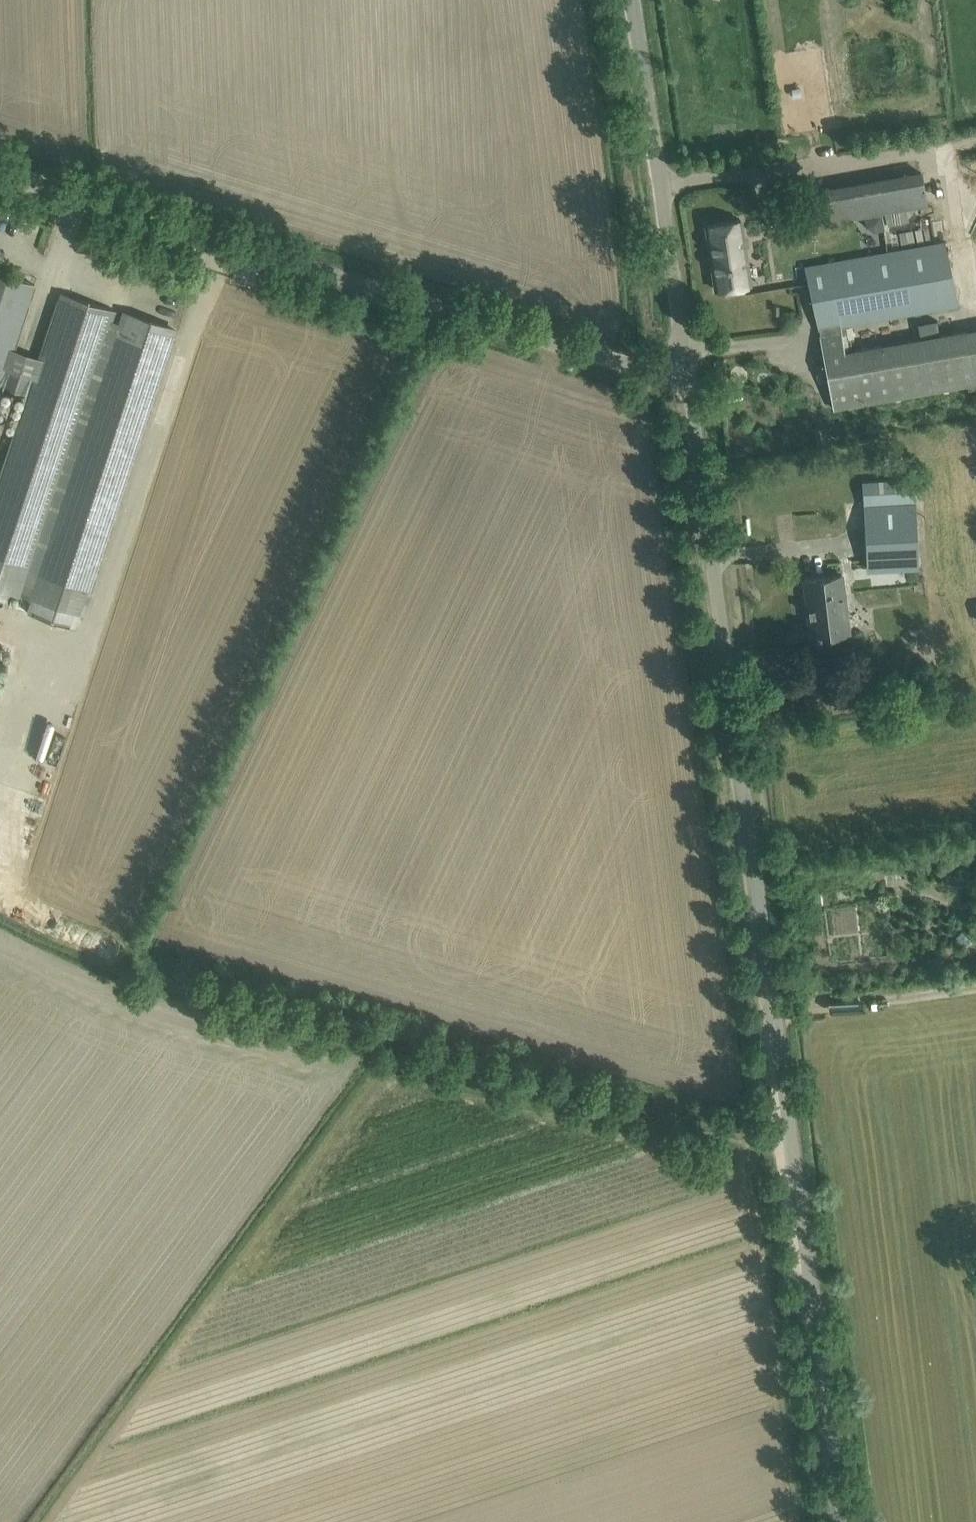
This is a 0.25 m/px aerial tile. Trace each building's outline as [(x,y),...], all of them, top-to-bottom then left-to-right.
[(797,192),(803,226),(928,204),(920,171),(797,192)] [(741,220),(726,222),(707,225),(716,290),(750,285),(741,220)] [(806,266),(833,407),(975,384),(975,327),(939,334),(920,337),(845,350),(840,326),(960,303),(948,241),(806,266)] [(0,386),(27,395),(0,478),(0,603),(8,605),(12,593),(21,596),(29,572),(37,574),(29,596),(33,597),(28,612),(72,627),(77,610),(170,328),(122,312),(119,322),(113,320),(116,310),(61,293),(60,292),(38,357),(33,356),(14,349),(35,284),(0,273),(0,387),(0,386)] [(937,319),(917,323),(920,337),(939,334),(937,319)] [(912,478),(860,482),(867,572),(896,570),(897,586),(917,584),(911,503),(913,502),(912,478)] [(843,575),(824,577),(804,579),(811,636),(850,631),(843,575)]
